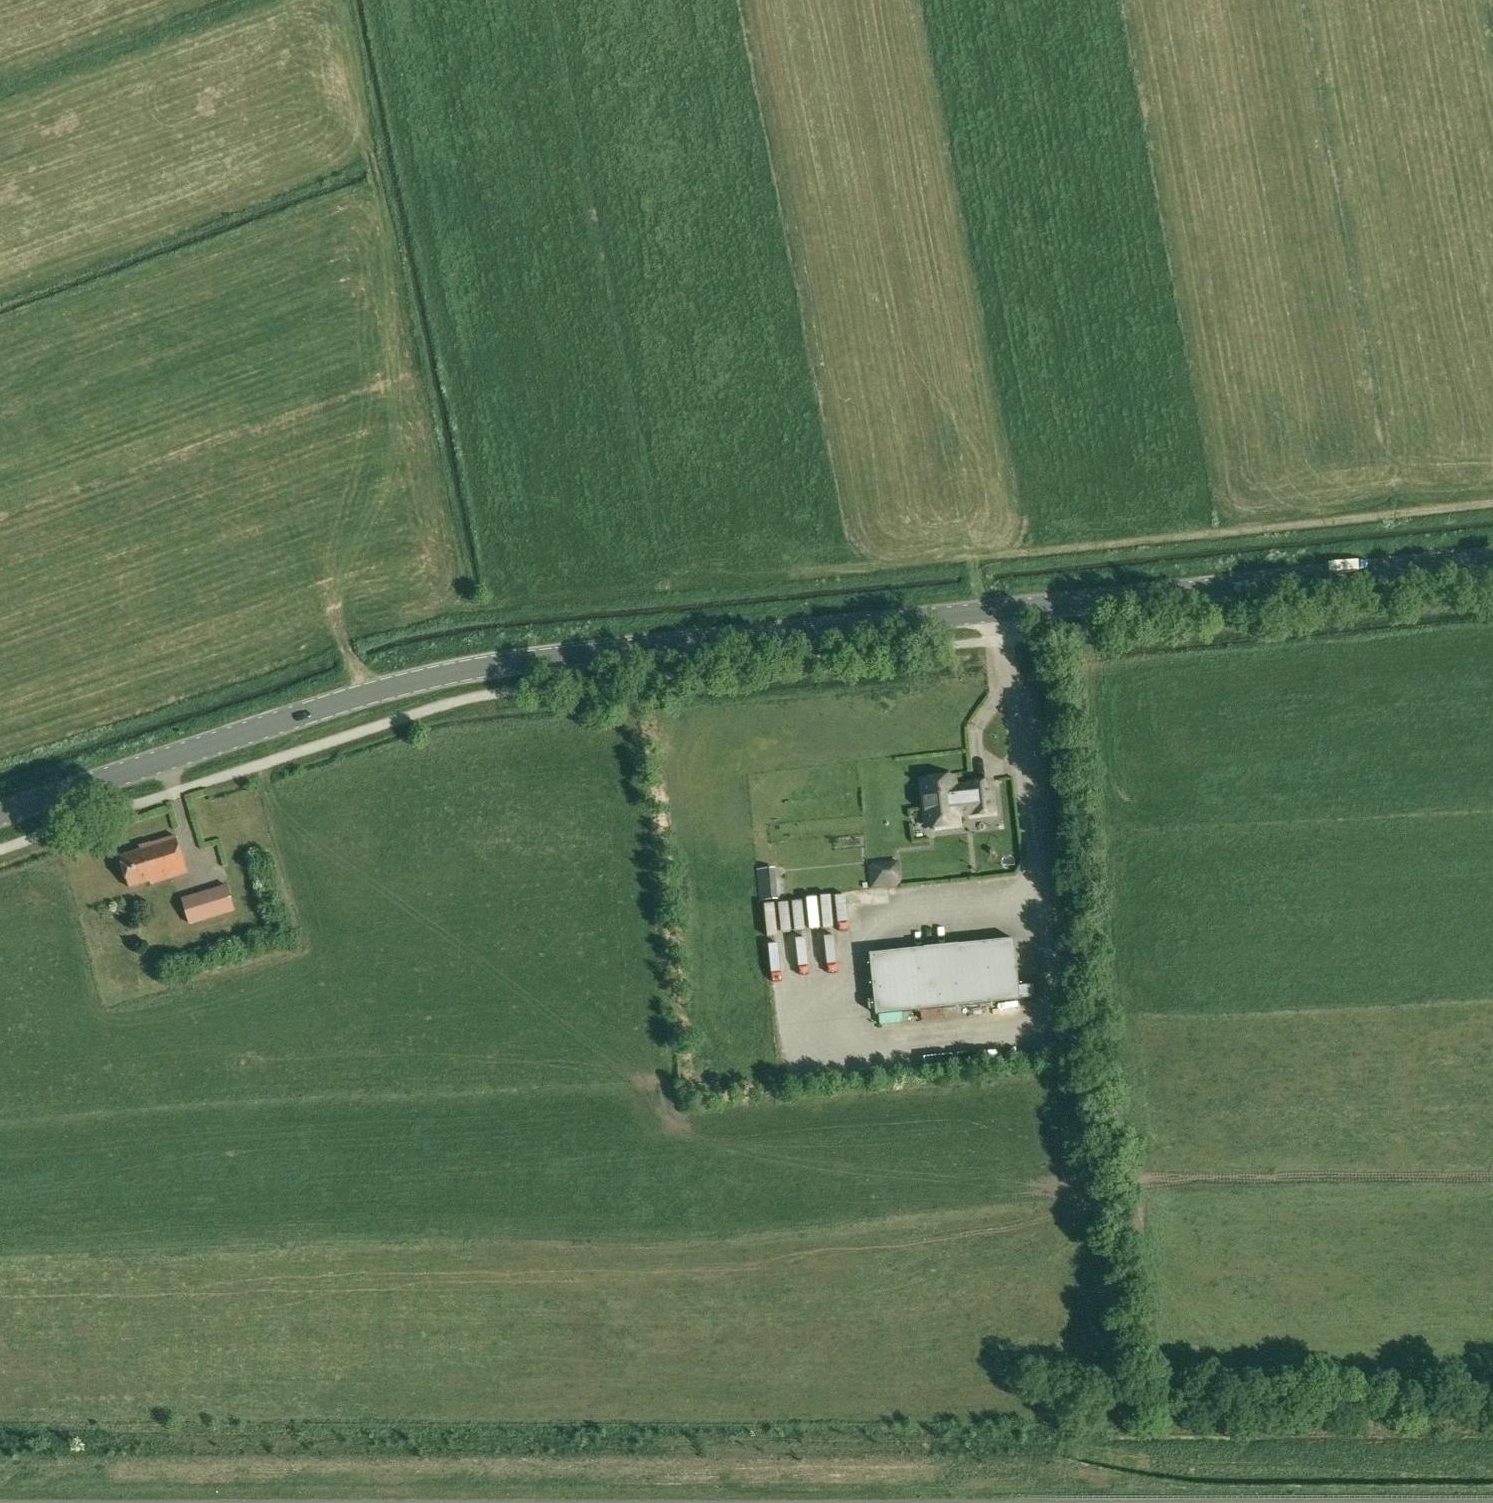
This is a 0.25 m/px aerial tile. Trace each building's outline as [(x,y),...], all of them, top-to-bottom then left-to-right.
[(954,777),(922,780),(927,828),(959,824),(958,810),(974,809),(974,815),(994,812),(991,781),(971,783),(971,789),(956,790),(954,777)] [(188,872),(177,836),(140,847),(141,850),(120,857),(130,887),(150,881),(151,884),(188,872)] [(235,910),(227,885),(183,899),(191,924),(235,910)] [(826,927),(864,925),(863,891),(824,893),(826,927)] [(1015,939),(870,953),(876,1014),(1021,1000),(1015,939)]
